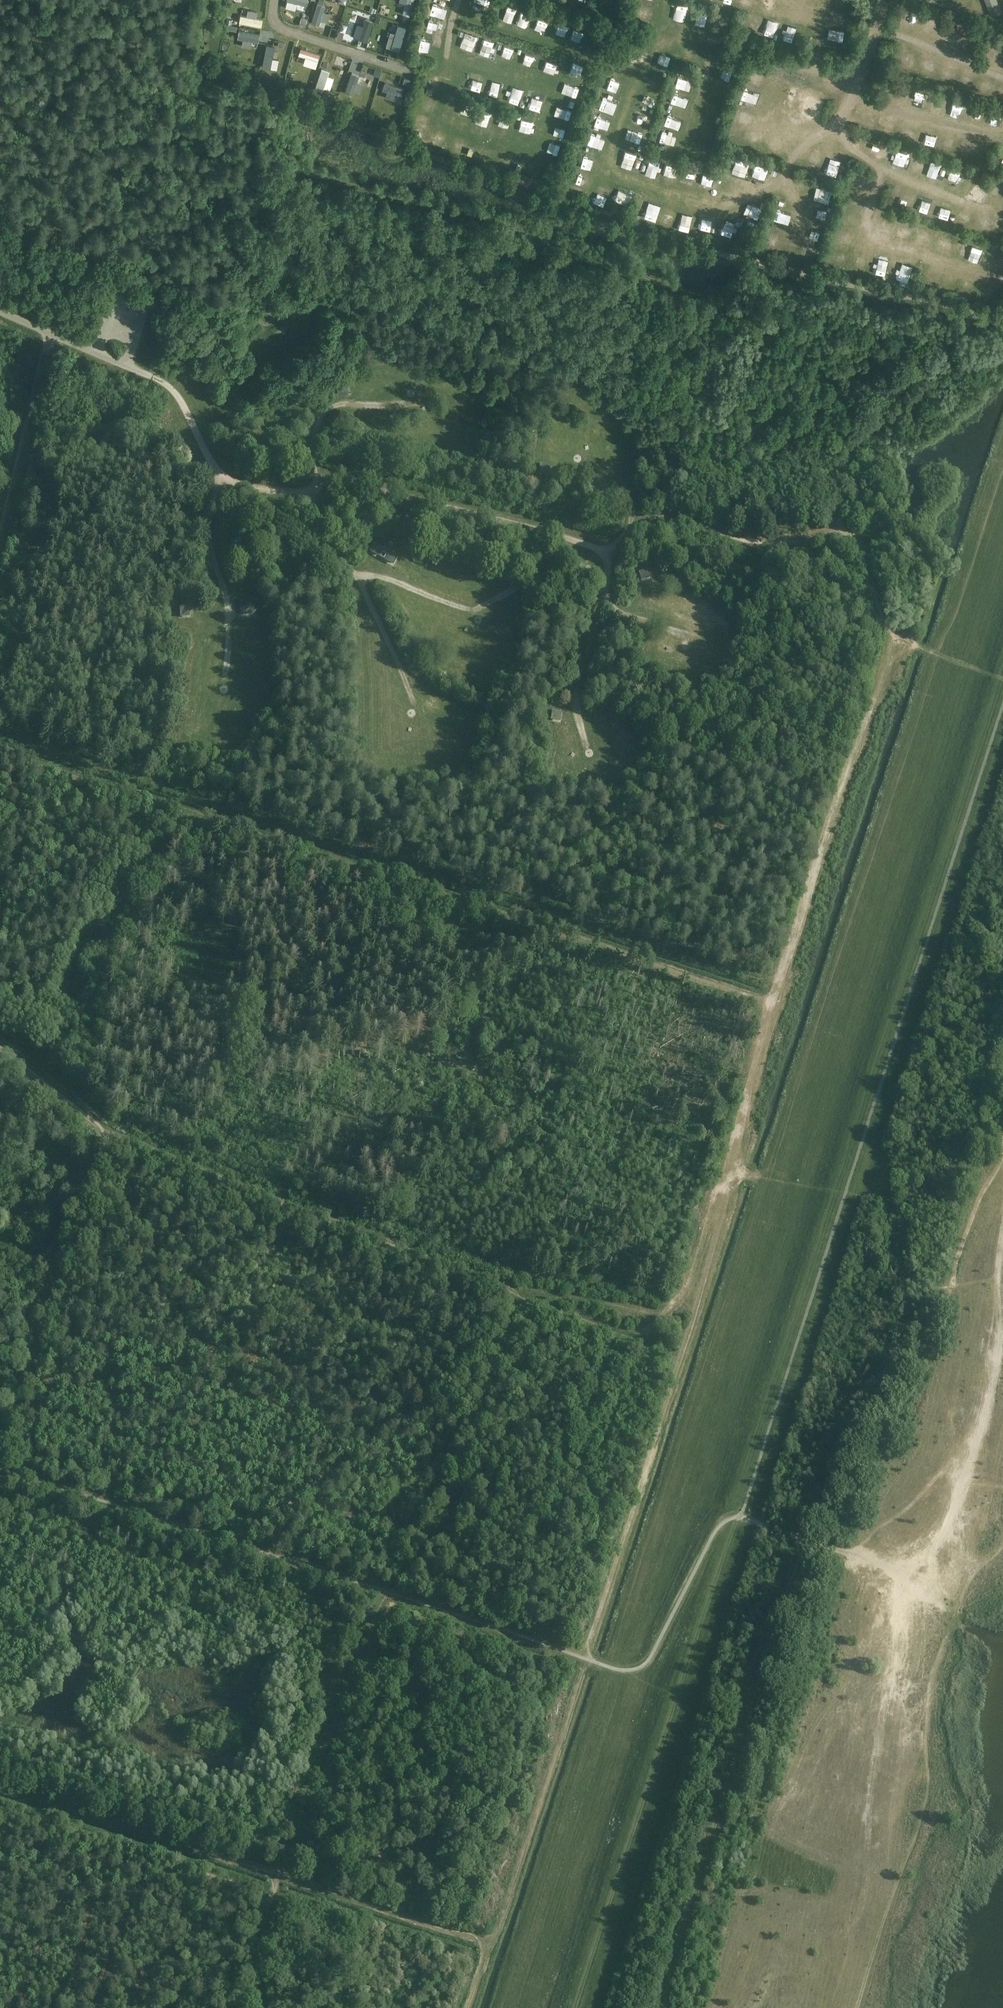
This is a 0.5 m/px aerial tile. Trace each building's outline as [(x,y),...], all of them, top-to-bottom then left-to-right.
[(346,0),(345,0),(337,0),(335,9),(344,11),(346,0)] [(400,15),(407,17),(413,0),(404,0),(400,15)] [(840,7),(838,0),(826,0),(828,10),(840,7)] [(324,5),(318,3),(310,26),(317,28),(324,5)] [(500,3),(498,11),(508,13),(510,5),(500,3)] [(675,4),(675,15),(689,16),(689,5),(675,4)] [(696,8),(692,19),(701,22),(705,12),(696,8)] [(515,9),(514,16),(525,17),(525,9),(515,9)] [(534,12),(531,20),(542,24),(544,15),(534,12)] [(832,13),(830,23),(842,25),(844,15),(832,13)] [(711,26),(721,28),(723,16),(712,14),(711,26)] [(240,16),(239,23),(261,28),(262,20),(240,16)] [(364,44),(371,20),(365,18),(357,42),(364,44)] [(760,33),(773,37),(777,22),(764,18),(760,33)] [(585,35),(586,26),(573,24),(572,34),(585,35)] [(792,39),(796,27),(786,24),(782,36),(792,39)] [(404,29),(396,26),(389,49),(396,52),(404,29)] [(259,35),(239,31),(237,39),(257,44),(259,35)] [(847,44),(848,33),(838,31),(836,42),(847,44)] [(494,50),(496,42),(485,38),(483,47),(494,50)] [(418,48),(430,50),(432,41),(420,39),(418,48)] [(261,65),(271,68),(277,47),(267,44),(261,65)] [(503,45),(500,55),(510,58),(513,48),(503,45)] [(317,62),(319,55),(300,49),(298,57),(317,62)] [(522,51),(519,61),(530,64),(533,54),(522,51)] [(548,59),(545,68),(558,72),(561,63),(548,59)] [(572,71),(584,72),(585,62),(572,61),(572,71)] [(718,76),(728,78),(731,69),(720,66),(718,76)] [(328,72),(321,69),(315,90),(322,92),(328,72)] [(745,78),(754,83),(758,75),(750,70),(745,78)] [(647,87),(659,90),(662,76),(650,73),(647,87)] [(360,76),(352,74),(346,96),(354,98),(360,76)] [(678,75),(676,84),(686,86),(688,77),(678,75)] [(474,89),(483,90),(485,80),(475,78),(474,89)] [(426,87),(436,90),(438,82),(428,79),(426,87)] [(607,79),(605,91),(616,92),(618,81),(607,79)] [(403,88),(383,83),(381,91),(401,97),(403,88)] [(568,92),(578,96),(581,88),(571,84),(568,92)] [(717,84),(714,90),(721,94),(724,87),(717,84)] [(517,100),(522,88),(513,85),(508,97),(517,100)] [(752,104),(757,94),(740,87),(736,97),(752,104)] [(683,108),(687,96),(672,91),(668,103),(683,108)] [(646,92),(643,100),(652,104),(655,96),(646,92)] [(529,96),(526,106),(539,109),(542,99),(529,96)] [(602,98),(599,106),(604,109),(607,101),(602,98)] [(462,113),(474,115),(476,104),(464,101),(462,113)] [(571,115),(573,108),(564,105),(561,112),(571,115)] [(633,119),(645,123),(649,112),(637,109),(633,119)] [(734,109),(731,116),(745,122),(748,115),(734,109)] [(665,110),(662,121),(673,124),(676,113),(665,110)] [(519,127),(530,130),(533,120),(521,117),(519,127)] [(556,131),(566,133),(568,124),(558,122),(556,131)] [(639,145),(642,134),(631,131),(628,141),(639,145)] [(672,144),(675,135),(661,131),(658,140),(672,144)] [(745,134),(741,143),(751,147),(754,137),(745,134)] [(590,135),(588,145),(598,147),(601,137),(590,135)] [(768,141),(766,152),(776,154),(778,142),(768,141)] [(698,142),(697,152),(707,154),(709,143),(698,142)] [(902,164),(905,152),(894,149),(891,161),(902,164)] [(490,159),(502,163),(505,154),(493,150),(490,159)] [(634,162),(636,152),(625,150),(623,159),(634,162)] [(828,154),(825,170),(835,172),(839,157),(828,154)] [(913,165),(925,168),(927,158),(915,156),(913,165)] [(662,171),(663,160),(649,158),(648,170),(662,171)] [(731,172),(742,173),(744,160),(733,158),(731,172)] [(931,172),(941,176),(945,167),(935,162),(931,172)] [(677,176),(679,166),(670,163),(667,173),(677,176)] [(753,172),(763,176),(767,167),(757,163),(753,172)] [(950,167),(948,178),(960,179),(961,169),(950,167)] [(684,168),(680,177),(692,182),(696,172),(684,168)] [(865,188),(867,178),(854,175),(852,185),(865,188)] [(1002,189),(1002,179),(994,176),(991,186),(998,189),(999,188),(1002,189)] [(705,177),(704,187),(715,188),(715,178),(705,177)] [(891,186),(888,198),(896,200),(898,187),(891,186)] [(817,188),(815,199),(828,201),(830,191),(817,188)] [(895,204),(908,206),(911,194),(898,191),(895,204)] [(920,200),(917,210),(933,214),(936,205),(920,200)] [(943,206),(939,217),(949,220),(952,209),(943,206)] [(823,221),(825,210),(811,207),(809,218),(823,221)] [(850,222),(853,213),(843,210),(840,219),(850,222)] [(960,223),(969,225),(972,214),(962,212),(960,223)] [(774,216),(772,223),(783,226),(785,219),(774,216)] [(982,229),(992,232),(996,222),(985,218),(982,229)] [(898,221),(896,234),(910,237),(913,224),(898,221)] [(803,239),(818,242),(820,230),(805,227),(803,239)] [(927,239),(929,230),(917,227),(915,236),(927,239)] [(833,239),(845,243),(849,233),(836,228),(833,239)] [(938,233),(935,242),(947,246),(950,237),(938,233)] [(969,253),(970,240),(959,239),(958,252),(969,253)] [(865,270),(867,258),(855,257),(853,268),(865,270)] [(894,267),(891,278),(889,277),(889,279),(904,282),(907,270),(894,267)] [(934,280),(935,271),(926,270),(925,279),(934,280)] [(945,273),(941,283),(951,286),(954,277),(945,273)] [(970,293),(973,281),(963,278),(960,290),(970,293)] [(391,548),(386,545),(383,551),(387,553),(391,548)] [(375,546),(372,551),(378,555),(381,549),(375,546)] [(395,558),(389,554),(386,559),(392,563),(395,558)] [(643,579),(649,577),(647,571),(640,573),(643,579)] [(241,604),(241,609),(246,614),(252,614),(256,610),(256,604),(252,600),(246,599),(241,604)]
